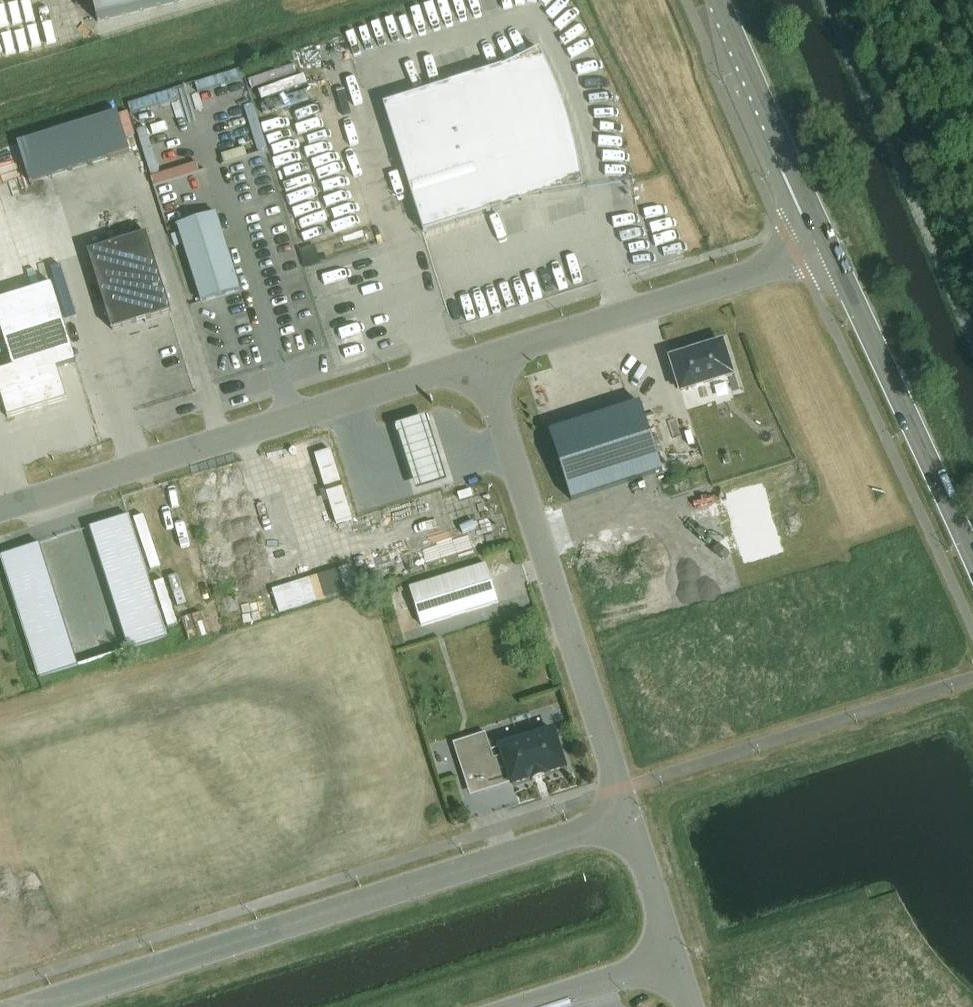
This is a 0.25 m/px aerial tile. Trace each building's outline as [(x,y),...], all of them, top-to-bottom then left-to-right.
[(98,22),(185,0),(93,0),(98,22)] [(452,89),(451,83),(384,105),(424,232),(491,211),(489,205),(505,200),(523,196),(583,187),(580,166),(576,146),(570,127),(564,107),(557,88),(549,69),(540,50),(485,76),(468,84),(452,89)] [(117,113),(17,144),(29,183),(129,152),(117,113)] [(155,183),(181,176),(178,166),(159,171),(149,127),(142,128),(155,183)] [(217,213),(178,225),(202,302),(241,290),(217,213)] [(147,235),(89,253),(113,330),(171,312),(147,235)] [(0,373),(0,389),(9,418),(65,400),(55,368),(75,362),(51,285),(0,301),(0,322),(14,368),(0,373)] [(691,353),(671,359),(676,375),(681,391),(733,375),(722,343),(703,349),(701,345),(690,348),(691,353)] [(641,403),(549,433),(572,501),(663,472),(652,437),(641,403)] [(398,423),(418,489),(449,479),(430,414),(398,423)] [(335,445),(315,451),(335,523),(356,517),(335,445)] [(128,516),(90,528),(95,546),(134,534),(128,516)] [(153,556),(167,552),(155,516),(141,520),(153,556)] [(134,534),(95,546),(101,563),(140,551),(134,534)] [(40,544),(2,556),(7,573),(46,561),(40,544)] [(140,551),(101,563),(106,581),(145,569),(140,551)] [(46,561),(7,573),(13,591),(51,579),(46,561)] [(487,565),(410,589),(422,626),(498,602),(487,565)] [(145,569),(106,581),(112,598),(151,586),(145,569)] [(51,579),(13,591),(18,609),(57,596),(51,579)] [(151,586),(112,598),(118,616),(156,604),(151,586)] [(57,596),(18,609),(24,626),(62,614),(57,596)] [(156,604),(118,616),(123,633),(162,621),(156,604)] [(62,614),(24,626),(29,644),(68,632),(62,614)] [(162,621),(123,633),(129,650),(168,638),(162,621)] [(68,632),(29,644),(35,661),(73,649),(68,632)] [(79,666),(73,649),(35,661),(40,679),(79,666)] [(565,768),(553,731),(492,751),(486,733),(454,743),(464,774),(505,760),(513,784),(565,768)]
